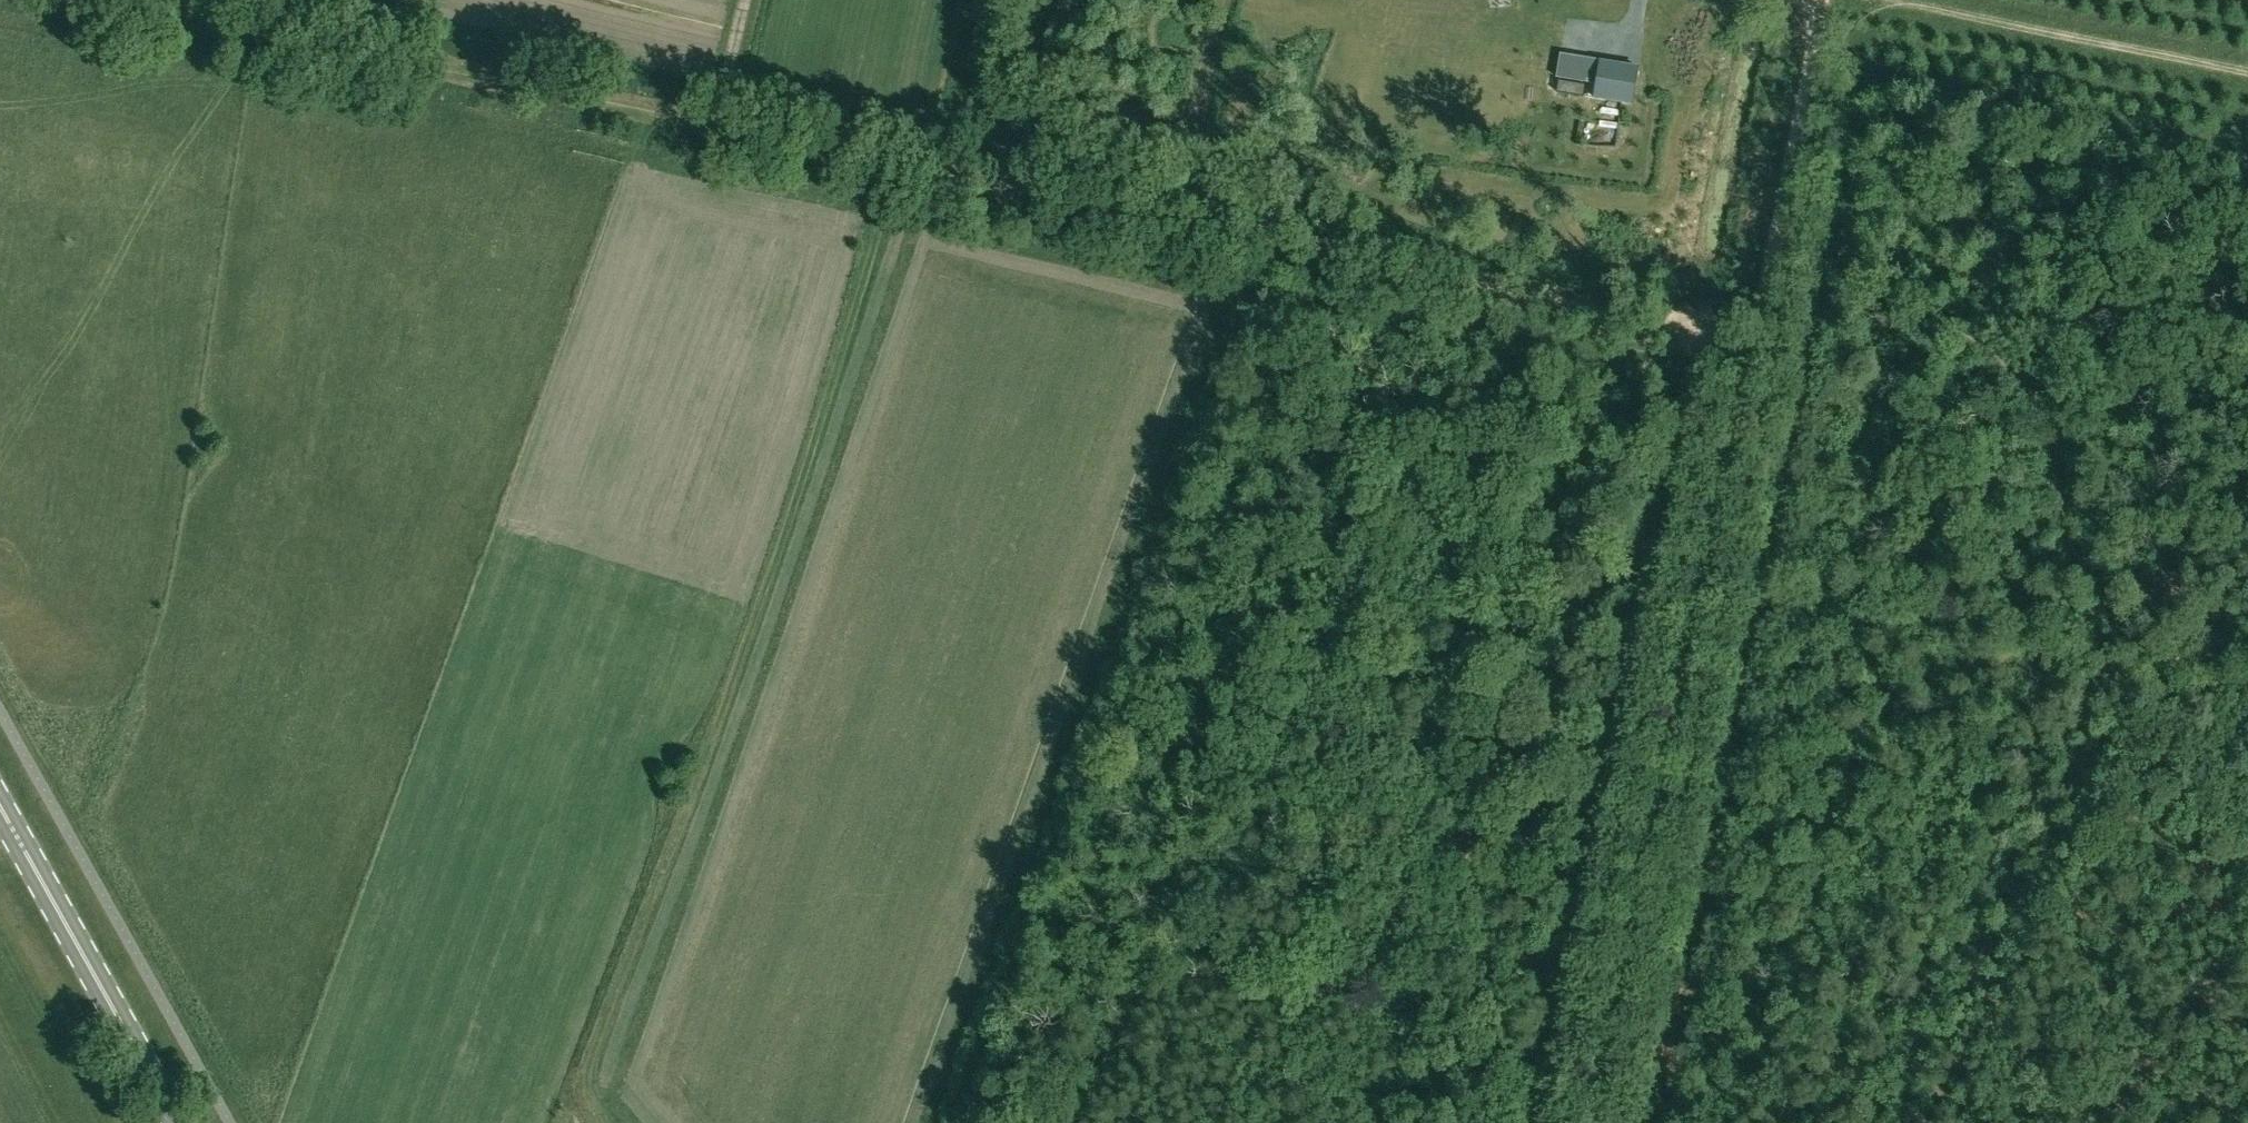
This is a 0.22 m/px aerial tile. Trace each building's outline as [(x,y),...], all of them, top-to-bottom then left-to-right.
[(1599,59),(1593,98),(1634,104),(1639,65),(1599,59)]
